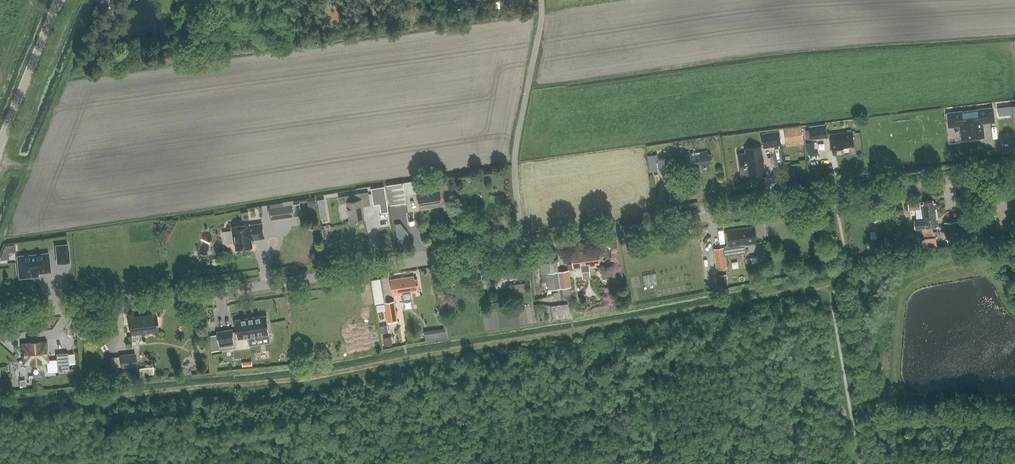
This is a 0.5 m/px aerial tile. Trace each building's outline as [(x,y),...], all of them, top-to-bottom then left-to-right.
[(994,121),(992,108),(979,110),(980,115),(961,117),(960,112),(947,113),(949,126),(961,124),(962,133),(961,133),(962,139),(970,138),(984,136),(982,123),(994,121)] [(806,130),(807,140),(827,138),(826,124),(809,126),(809,130),(806,130)] [(801,128),(784,130),(785,141),(803,139),(801,128)] [(779,130),(761,134),(763,148),(781,145),(779,130)] [(833,150),(844,149),(843,148),(854,146),(852,132),(831,135),(833,150)] [(819,153),(818,142),(807,143),(809,154),(819,153)] [(765,172),(761,147),(745,149),(746,153),(738,154),(740,164),(748,163),(749,175),(765,172)] [(709,164),(713,163),(711,155),(708,155),(708,151),(685,155),(687,171),(706,168),(706,167),(710,166),(709,164)] [(660,174),(673,172),(671,156),(658,158),(660,174)] [(417,192),(415,180),(402,182),(404,194),(417,192)] [(405,202),(404,194),(402,182),(386,185),(389,204),(405,202)] [(382,203),(379,188),(370,190),(373,205),(382,203)] [(420,209),(436,207),(435,203),(441,203),(440,190),(418,194),(420,209)] [(371,205),(368,193),(357,194),(358,200),(347,202),(350,222),(365,220),(363,207),(371,205)] [(316,199),(307,201),(308,208),(317,206),(316,199)] [(913,240),(935,238),(934,231),(932,231),(932,228),(938,227),(936,203),(933,204),(933,200),(924,201),(924,205),(922,205),(923,219),(914,220),(915,233),(913,233),(913,240)] [(292,205),(268,208),(269,220),(293,216),(292,205)] [(945,239),(958,237),(959,237),(957,220),(943,222),(945,239)] [(252,248),(251,240),(264,238),(262,224),(249,226),(249,225),(231,227),(233,238),(234,239),(236,251),(252,248)] [(716,269),(726,268),(724,257),(747,253),(746,245),(757,243),(754,227),(728,231),(730,247),(713,249),(716,269)] [(596,263),(600,263),(598,254),(595,254),(595,251),(572,254),(574,270),(581,269),(582,272),(590,271),(589,268),(597,267),(596,263)] [(20,277),(31,276),(31,273),(49,271),(47,255),(18,258),(20,269),(18,269),(19,275),(20,275),(20,277)] [(569,270),(542,274),(543,283),(546,282),(548,290),(562,288),(569,287),(571,287),(569,270)] [(718,275),(720,286),(728,285),(727,274),(718,275)] [(375,301),(386,301),(385,277),(374,277),(375,301)] [(414,280),(414,277),(391,280),(393,295),(403,294),(404,300),(412,299),(411,293),(416,292),(416,289),(419,289),(417,279),(414,280)] [(569,287),(562,288),(563,300),(571,299),(569,287)] [(389,321),(398,319),(395,300),(386,302),(389,321)] [(553,306),(555,320),(569,317),(567,304),(553,306)] [(158,331),(158,328),(156,314),(129,317),(131,334),(158,331)] [(266,315),(235,320),(237,338),(248,337),(269,333),(266,315)] [(447,327),(427,329),(427,337),(448,336),(447,327)] [(235,347),(232,329),(217,331),(219,349),(235,347)] [(391,336),(383,338),(385,346),(392,345),(391,336)] [(47,361),(45,343),(23,345),(25,363),(47,361)] [(56,354),(58,372),(70,371),(68,353),(56,354)] [(134,353),(118,355),(119,368),(135,366),(134,353)] [(151,374),(151,367),(138,369),(138,376),(151,374)]
